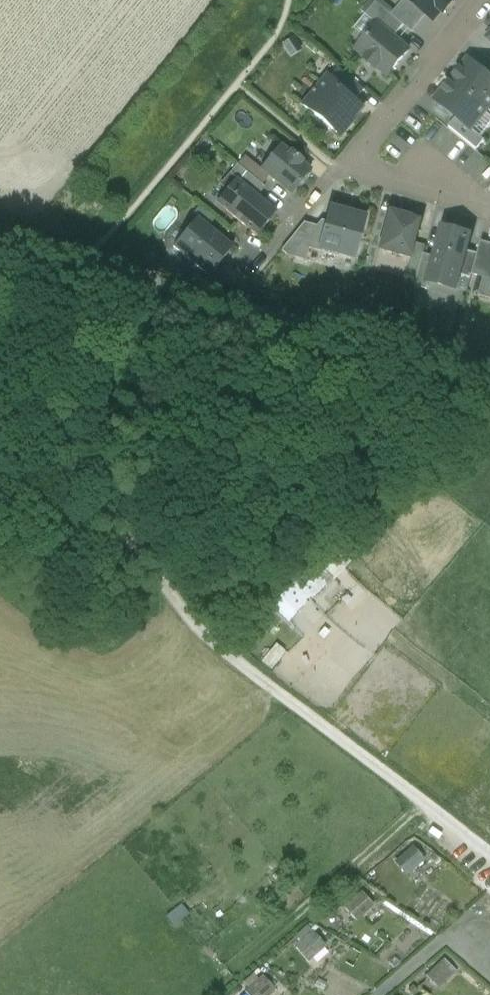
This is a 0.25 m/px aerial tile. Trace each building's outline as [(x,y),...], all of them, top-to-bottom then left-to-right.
[(392,16),(404,26),(413,34),(427,16),(407,0),(405,0),(392,16)] [(427,16),(434,22),(441,12),(445,14),(454,3),(451,0),(407,0),(427,16)] [(392,16),(376,3),(366,15),(378,25),(394,38),(404,26),(392,16)] [(378,25),(357,50),(368,59),(366,61),(376,69),(378,67),(388,76),(409,51),(394,38),(378,25)] [(469,61),(452,81),(488,110),(489,107),(489,78),(469,61)] [(365,91),(337,68),(329,78),(356,101),(365,91)] [(327,77),(303,107),(339,136),(363,107),(356,101),(329,78),(327,77)] [(471,130),(488,110),(452,81),(435,101),(471,130)] [(261,170),(291,195),(310,172),(300,164),(301,162),(290,153),(289,155),(279,147),(261,170)] [(264,188),(236,166),(229,175),(235,180),(257,198),(264,188)] [(257,198),(235,180),(216,204),(256,237),(276,213),(257,198)] [(420,223),(389,214),(379,251),(409,259),(420,223)] [(326,215),(314,258),(350,267),(361,224),(326,215)] [(231,249),(194,219),(171,248),(209,278),(231,249)] [(475,234),(439,224),(418,290),(456,301),(475,234)] [(483,241),(474,277),(489,281),(489,242),(483,241)] [(311,570),(288,593),(303,606),(329,582),(311,570)] [(303,606),(288,593),(272,608),(287,622),(303,606)] [(404,875),(425,861),(415,845),(394,859),(404,875)] [(352,921),(373,911),(364,892),(343,902),(352,921)] [(308,962),(326,944),(309,926),(290,943),(308,962)] [(444,957),(426,975),(439,988),(457,971),(444,957)] [(241,982),(248,991),(243,994),(268,994),(274,990),(256,970),(241,982)]
